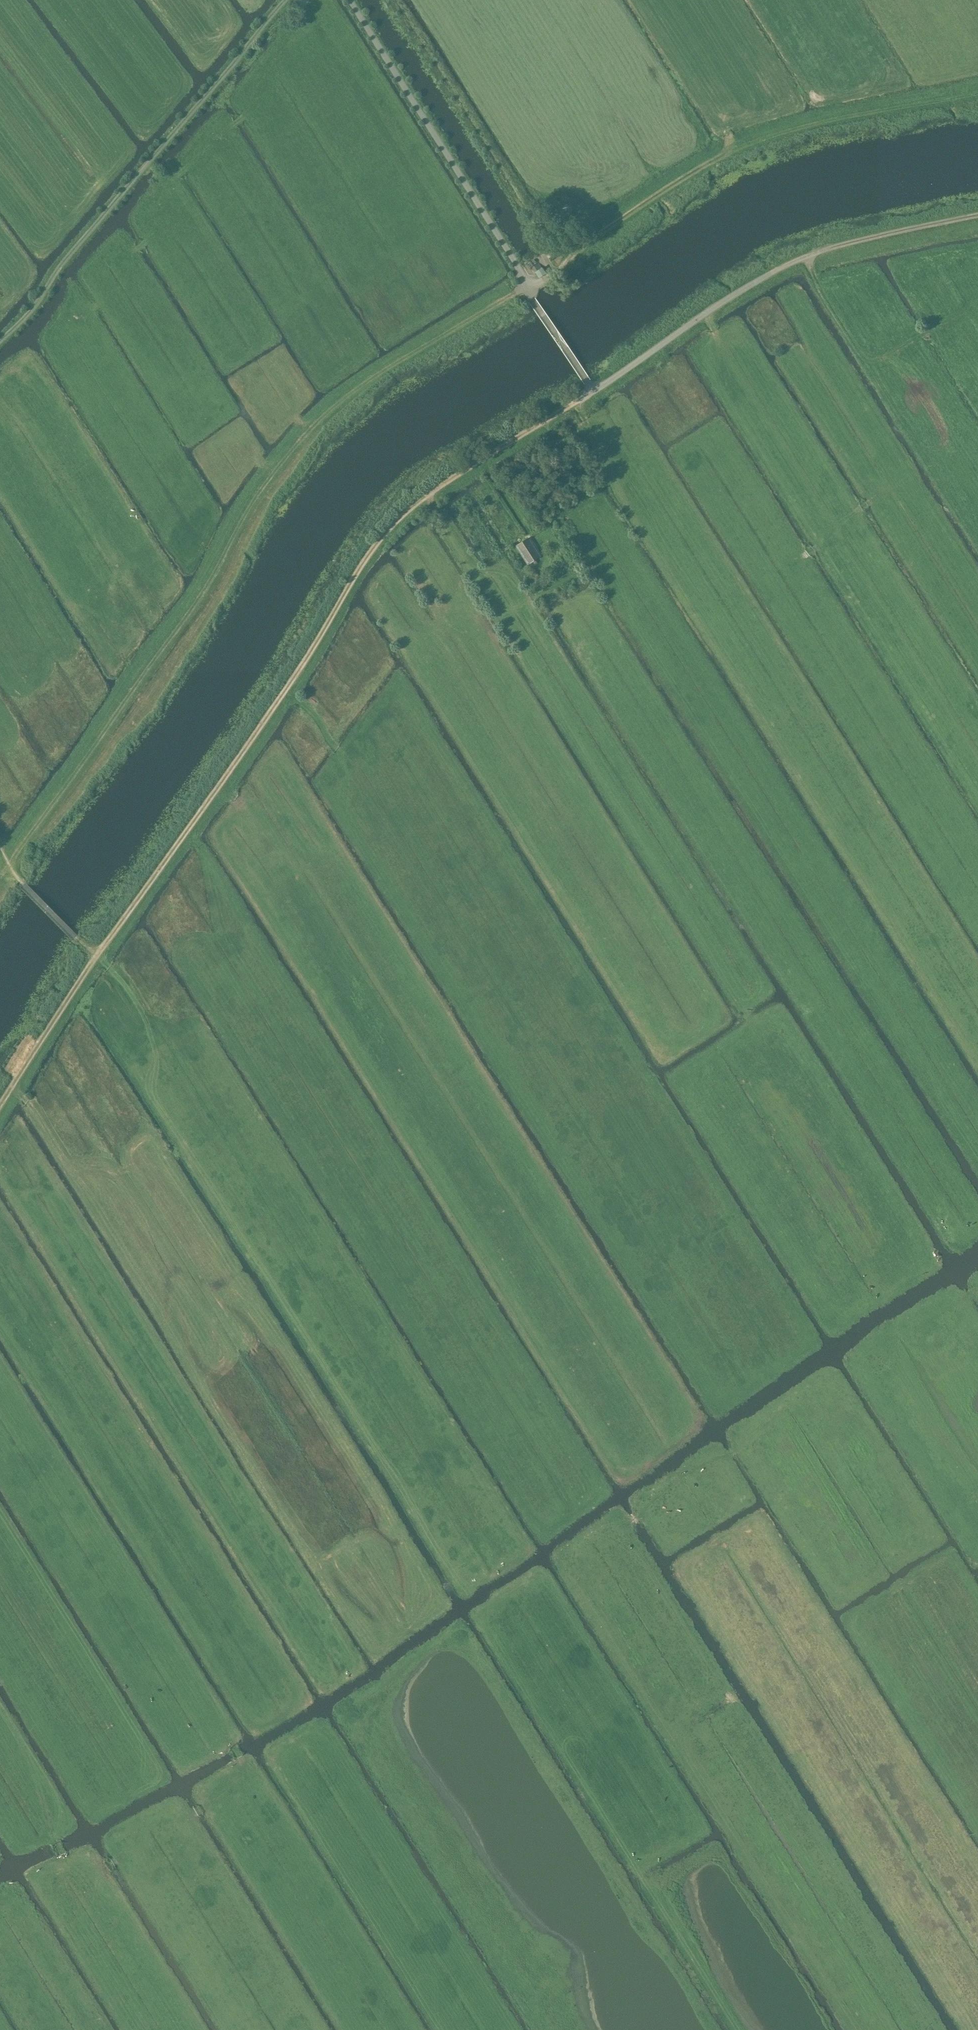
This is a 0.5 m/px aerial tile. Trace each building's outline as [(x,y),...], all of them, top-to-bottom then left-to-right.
[(548,258),(555,254),(552,250),(546,254),(548,258)] [(541,277),(546,273),(542,268),(537,271),(541,277)] [(529,564),(540,557),(528,538),(516,545),(529,564)]
